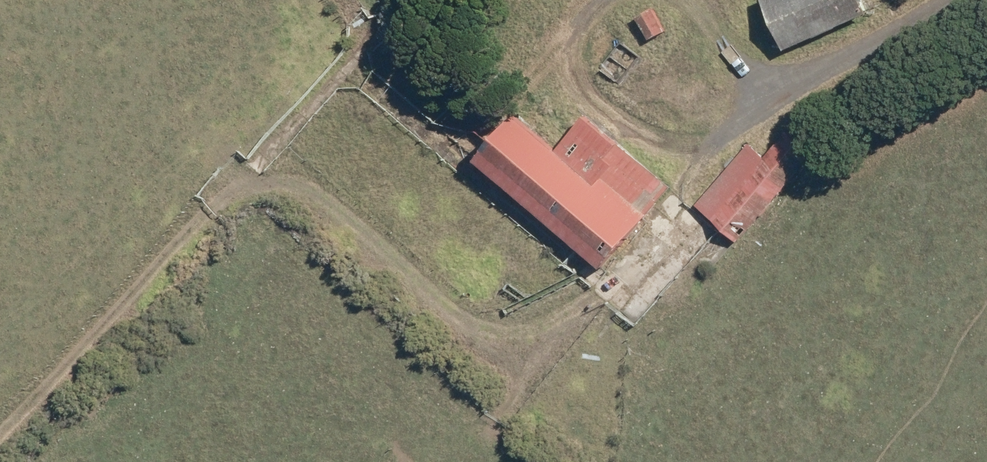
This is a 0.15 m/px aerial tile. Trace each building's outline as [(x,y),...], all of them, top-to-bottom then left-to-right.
[(788,51),(869,18),(861,0),(766,0),(788,51)] [(666,33),(654,9),(638,18),(650,41),(666,33)] [(477,161),(478,162),(604,270),(650,216),(648,214),(671,188),(587,117),(557,150),(518,115),(477,161)] [(749,144),(695,205),(738,243),(815,156),(788,133),(766,158),(749,144)]
